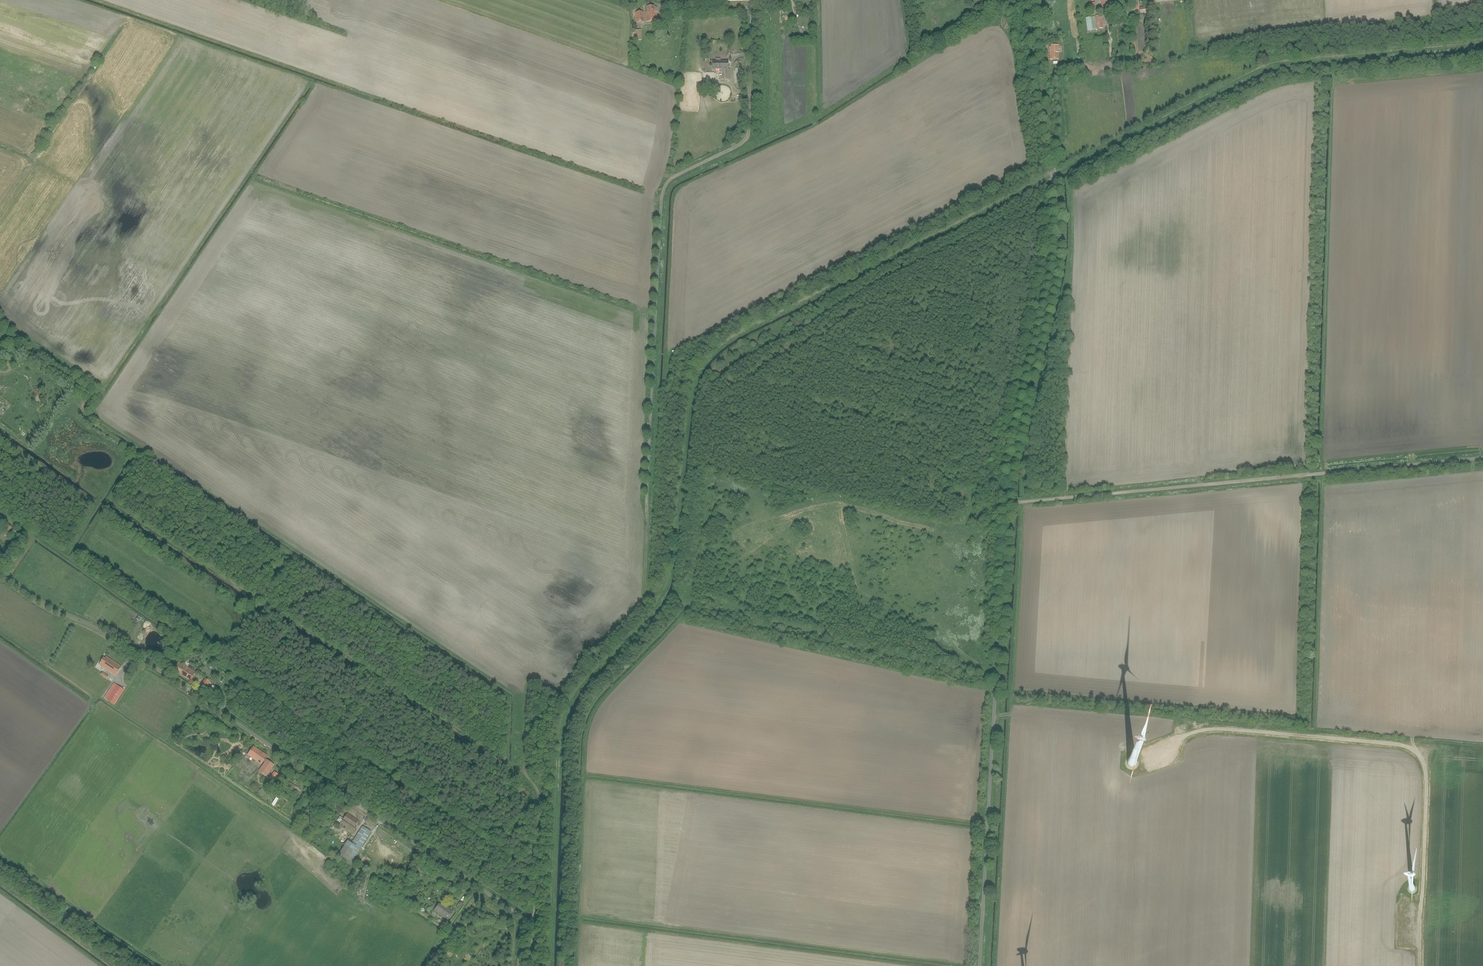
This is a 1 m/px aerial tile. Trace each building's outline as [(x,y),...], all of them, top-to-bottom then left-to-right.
[(648,12),(647,12),(648,22),(659,21),(657,5),(648,6),(648,12)] [(645,11),(636,12),(637,22),(646,22),(645,11)] [(1103,15),(1097,16),(1099,28),(1105,28),(1103,15)] [(1087,17),(1088,30),(1097,29),(1096,16),(1087,17)] [(1061,45),(1053,45),(1053,47),(1051,47),(1051,60),(1060,59),(1059,52),(1061,52),(1061,45)] [(729,61),(713,62),(713,70),(720,70),(729,69),(729,61)] [(729,69),(720,70),(720,80),(729,80),(729,69)] [(115,676),(121,667),(106,657),(104,659),(103,658),(99,665),(108,671),(115,676)] [(191,681),(196,673),(185,666),(179,662),(175,669),(176,670),(175,671),(178,673),(191,681)] [(205,678),(200,686),(206,690),(210,682),(205,678)] [(109,691),(104,698),(114,705),(124,690),(117,685),(112,693),(109,691)] [(267,760),(265,759),(267,756),(254,746),(248,755),(261,765),(263,762),(265,763),(259,771),(266,776),(274,765),(267,760)] [(278,774),(274,772),(269,778),(273,781),(278,774)] [(358,821),(348,813),(344,819),(340,817),(337,821),(341,823),(340,824),(341,825),(342,824),(346,827),(345,828),(352,833),(357,828),(355,826),(358,821)] [(307,819),(304,822),(299,830),(303,833),(302,832),(303,829),(305,830),(304,829),(305,827),(307,828),(307,827),(306,826),(307,824),(308,825),(309,825),(307,824),(309,821),(310,822),(311,822),(307,819)] [(347,841),(338,855),(351,863),(371,832),(362,827),(352,844),(347,841)] [(338,858),(349,865),(350,863),(340,856),(338,858)] [(444,881),(446,877),(440,873),(438,877),(444,881)] [(447,920),(453,912),(441,903),(440,905),(438,904),(434,910),(447,920)]
